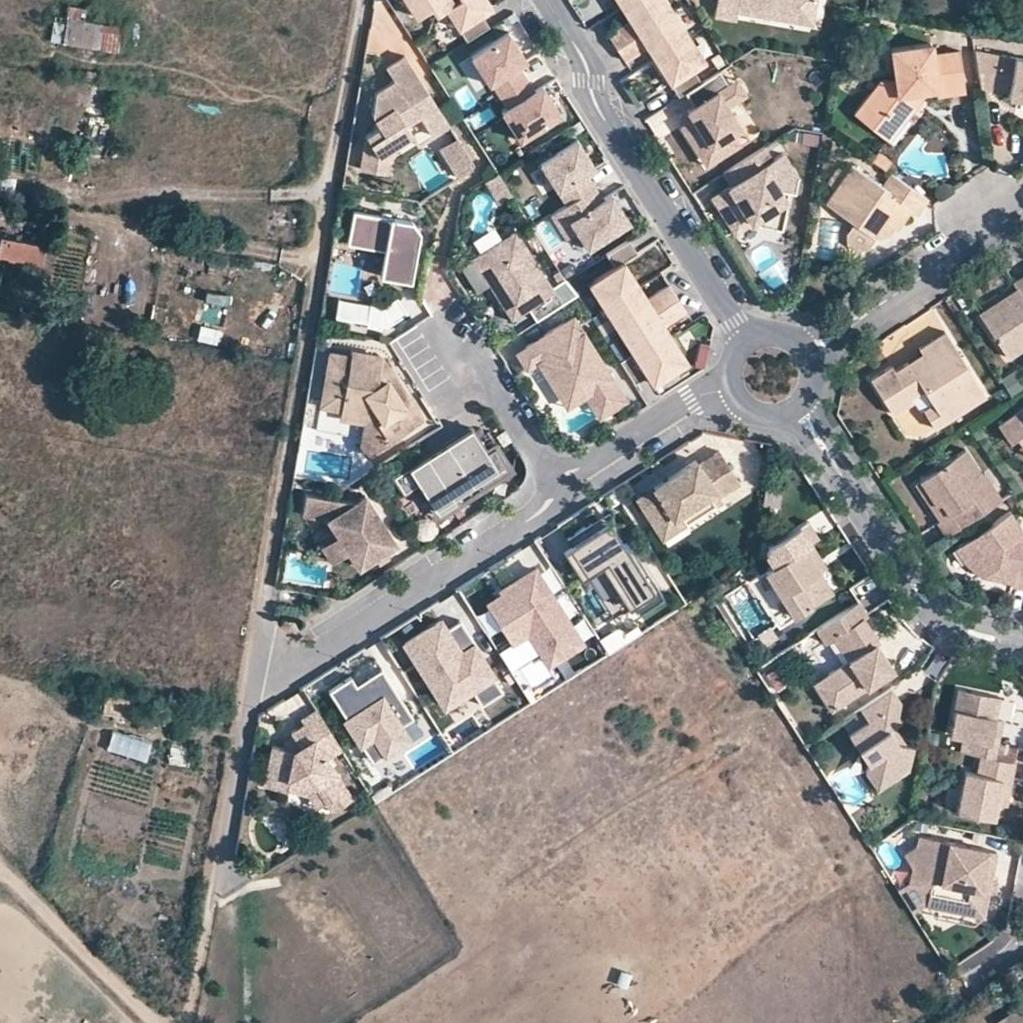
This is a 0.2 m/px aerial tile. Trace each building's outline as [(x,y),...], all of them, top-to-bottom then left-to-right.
[(414,13),(429,4),(433,11),(443,5),(465,38),(488,24),(479,11),(491,4),(488,0),(405,0),(414,13)] [(620,5),(625,1),(633,13),(628,16),(606,31),(624,58),(645,43),(651,39),(658,50),(653,54),(662,68),(667,64),(674,74),(669,78),(679,93),(683,90),(695,82),(687,69),(699,62),(660,0),(617,0),(620,5)] [(711,10),(734,14),(735,6),(810,19),(813,0),(713,0),(711,10)] [(633,13),(625,1),(620,5),(628,16),(633,13)] [(111,26),(110,20),(56,11),(52,39),(117,51),(120,28),(111,26)] [(513,31),(473,56),(501,101),(531,82),(525,73),(535,66),(513,31)] [(658,50),(651,39),(645,43),(653,54),(658,50)] [(906,97),(909,89),(923,88),(935,85),(936,93),(962,89),(957,55),(931,59),(930,52),(928,43),(888,49),(892,79),(876,81),(852,115),(872,128),(877,126),(883,118),(898,113),(902,116),(914,100),(906,97)] [(930,52),(931,59),(957,55),(955,48),(930,52)] [(1008,88),(1008,97),(1013,98),(1022,100),(1022,59),(973,50),(977,83),(1008,88)] [(420,79),(402,51),(384,63),(391,76),(374,87),(370,111),(377,123),(363,131),(356,164),(379,168),(384,146),(409,130),(403,120),(416,111),(430,132),(446,121),(424,87),(420,89),(415,82),(420,79)] [(667,64),(662,68),(669,78),(674,74),(667,64)] [(695,82),(683,90),(692,104),(684,108),(690,117),(683,121),(679,124),(689,140),(697,152),(714,141),(721,153),(738,142),(731,130),(739,125),(725,104),(733,98),(723,83),(726,82),(717,69),(695,82)] [(744,92),(734,76),(726,82),(723,83),(733,98),(744,92)] [(424,87),(420,79),(415,82),(420,89),(424,87)] [(568,121),(547,87),(503,114),(524,148),(568,121)] [(923,88),(909,89),(906,97),(914,100),(923,88)] [(678,112),(683,121),(690,117),(684,108),(678,112)] [(898,113),(883,118),(877,126),(872,128),(887,139),(902,116),(898,113)] [(437,144),(454,171),(468,163),(469,157),(454,133),(437,144)] [(599,172),(579,140),(539,165),(567,210),(598,191),(590,178),(599,172)] [(704,163),(721,153),(714,141),(697,152),(704,163)] [(729,184),(720,189),(726,200),(717,206),(732,230),(749,219),(781,225),(786,190),(793,191),(796,175),(781,151),(771,157),(763,144),(720,171),(729,184)] [(890,171),(880,185),(852,164),(848,170),(838,164),(826,181),(834,188),(825,202),(853,222),(874,237),(886,234),(890,228),(894,222),(898,225),(907,211),(913,214),(925,195),(890,171)] [(720,189),(710,195),(717,206),(726,200),(720,189)] [(598,191),(567,210),(554,218),(569,242),(581,234),(595,257),(604,251),(627,237),(634,228),(614,197),(601,201),(598,191)] [(346,241),(384,247),(394,249),(389,275),(409,279),(417,228),(410,217),(389,214),(390,210),(380,209),(380,212),(351,208),(346,241)] [(853,222),(849,227),(870,242),(874,237),(853,222)] [(890,228),(895,230),(898,225),(894,222),(890,228)] [(847,232),(845,242),(858,251),(868,246),(870,242),(849,227),(847,232)] [(473,255),(489,281),(493,278),(496,282),(495,290),(511,316),(553,288),(515,228),(473,255)] [(0,237),(0,257),(41,264),(43,244),(0,237)] [(636,251),(627,237),(604,251),(612,264),(587,281),(631,350),(618,358),(633,381),(646,373),(650,381),(680,363),(673,351),(678,347),(669,333),(664,337),(657,326),(663,323),(684,309),(667,282),(645,296),(640,300),(632,288),(638,284),(630,271),(624,275),(617,263),(622,259),(636,251)] [(394,249),(384,247),(380,273),(389,275),(394,249)] [(630,271),(622,259),(617,263),(624,275),(630,271)] [(1014,283),(1016,288),(1020,293),(982,321),(1007,357),(1022,346),(1022,277),(1014,283)] [(645,296),(638,284),(632,288),(640,300),(645,296)] [(977,313),(982,321),(1020,293),(1016,288),(977,313)] [(381,304),(368,301),(365,320),(386,324),(405,311),(395,295),(381,304)] [(368,301),(337,296),(334,315),(365,320),(368,301)] [(534,359),(538,365),(550,365),(567,392),(582,394),(588,390),(590,389),(604,411),(626,398),(571,313),(524,343),(521,362),(523,366),(534,359)] [(669,333),(663,323),(657,326),(664,337),(669,333)] [(908,397),(922,389),(930,401),(921,406),(921,409),(933,425),(966,404),(964,400),(980,388),(942,332),(916,349),(919,354),(927,365),(913,374),(906,363),(892,372),(889,367),(869,380),(893,414),(910,403),(908,397)] [(686,359),(678,347),(673,351),(680,363),(686,359)] [(377,371),(378,353),(348,348),(347,353),(328,350),(319,402),(339,406),(337,414),(364,421),(376,423),(387,441),(415,424),(403,406),(409,402),(392,375),(383,381),(377,371)] [(392,375),(378,353),(377,371),(383,381),(392,375)] [(906,363),(913,374),(927,365),(919,354),(906,363)] [(582,394),(567,392),(550,365),(538,365),(564,406),(582,394)] [(964,400),(966,404),(982,392),(980,388),(964,400)] [(587,403),(596,416),(604,411),(590,389),(588,390),(582,394),(587,403)] [(930,401),(922,389),(908,397),(910,403),(917,411),(921,409),(921,406),(930,401)] [(409,402),(403,406),(415,424),(421,420),(409,402)] [(1021,407),(995,423),(1006,442),(1013,438),(1022,431),(1022,409),(1021,407)] [(376,423),(364,421),(360,447),(365,455),(387,441),(376,423)] [(470,426),(393,475),(403,491),(418,482),(438,513),(455,502),(452,495),(478,479),(482,486),(509,468),(495,446),(486,452),(470,426)] [(1013,438),(1022,452),(1022,431),(1013,438)] [(739,480),(718,448),(697,462),(694,457),(666,476),(668,480),(663,483),(661,479),(652,485),(657,492),(639,503),(655,526),(672,515),(678,525),(720,498),(717,493),(739,480)] [(934,503),(938,500),(949,513),(937,521),(933,523),(942,537),(1001,498),(983,473),(980,475),(963,450),(919,479),(934,503)] [(949,513),(938,500),(934,503),(919,479),(912,483),(937,521),(949,513)] [(657,492),(652,485),(635,495),(639,503),(657,492)] [(312,515),(316,495),(306,493),(302,513),(312,515)] [(395,542),(365,495),(354,501),(316,495),(312,515),(327,517),(337,533),(347,549),(358,565),(374,555),(385,549),(395,542)] [(989,566),(996,568),(995,576),(1013,579),(1013,583),(1022,584),(1022,530),(1010,511),(956,547),(966,561),(981,572),(989,566)] [(672,515),(655,526),(661,535),(678,525),(672,515)] [(767,545),(766,550),(807,524),(805,521),(767,545)] [(829,590),(817,572),(812,563),(820,558),(809,542),(816,537),(807,524),(766,550),(775,564),(766,570),(794,614),(829,590)] [(637,609),(659,596),(618,526),(569,553),(587,585),(615,569),(637,609)] [(347,549),(337,533),(320,544),(330,560),(347,549)] [(385,549),(374,555),(378,562),(389,556),(385,549)] [(820,558),(812,563),(817,572),(824,566),(820,558)] [(504,595),(488,605),(512,645),(533,633),(554,667),(589,646),(541,566),(501,590),(504,595)] [(995,576),(996,568),(989,566),(981,572),(995,576)] [(885,654),(879,656),(872,645),(878,642),(880,641),(865,617),(870,614),(860,599),(820,626),(829,640),(836,636),(845,630),(859,653),(851,659),(829,673),(826,694),(834,708),(894,668),(885,654)] [(453,633),(445,621),(408,644),(451,713),(479,695),(486,707),(508,694),(466,625),(453,633)] [(845,630),(836,636),(851,659),(859,653),(845,630)] [(879,656),(885,654),(878,642),(872,645),(879,656)] [(817,680),(826,694),(829,673),(817,680)] [(362,687),(357,679),(333,694),(379,767),(413,746),(401,726),(412,720),(383,674),(362,687)] [(851,733),(861,748),(870,759),(866,773),(893,777),(908,767),(913,744),(908,743),(901,743),(890,728),(896,726),(904,721),(894,705),(903,701),(893,686),(861,707),(871,720),(851,733)] [(998,743),(990,741),(994,719),(998,697),(958,688),(949,734),(962,737),(960,752),(980,756),(995,759),(998,743)] [(345,754),(317,710),(301,720),(304,725),(291,733),(295,741),(300,747),(294,751),(283,749),(272,746),(264,786),(287,791),(289,780),(315,785),(329,806),(349,793),(330,763),(345,754)] [(990,741),(998,743),(1003,720),(994,719),(990,741)] [(901,743),(908,743),(896,726),(890,728),(901,743)] [(300,747),(295,741),(283,749),(294,751),(300,747)] [(994,817),(997,803),(1003,779),(1013,780),(1016,763),(995,759),(980,756),(976,772),(964,770),(960,790),(956,810),(994,817)] [(893,777),(866,773),(877,788),(893,777)] [(1013,780),(1003,779),(997,803),(1008,805),(1013,780)] [(289,780),(287,791),(309,795),(320,811),(329,806),(315,785),(289,780)] [(349,793),(329,806),(335,816),(355,803),(349,793)] [(915,872),(914,885),(932,889),(928,906),(980,917),(983,918),(988,895),(990,884),(991,877),(995,854),(920,839),(903,858),(915,872)] [(988,895),(996,896),(997,887),(996,884),(990,884),(988,895)] [(1000,1019),(1002,1022),(1022,1022),(1022,1004),(1000,1019)]
